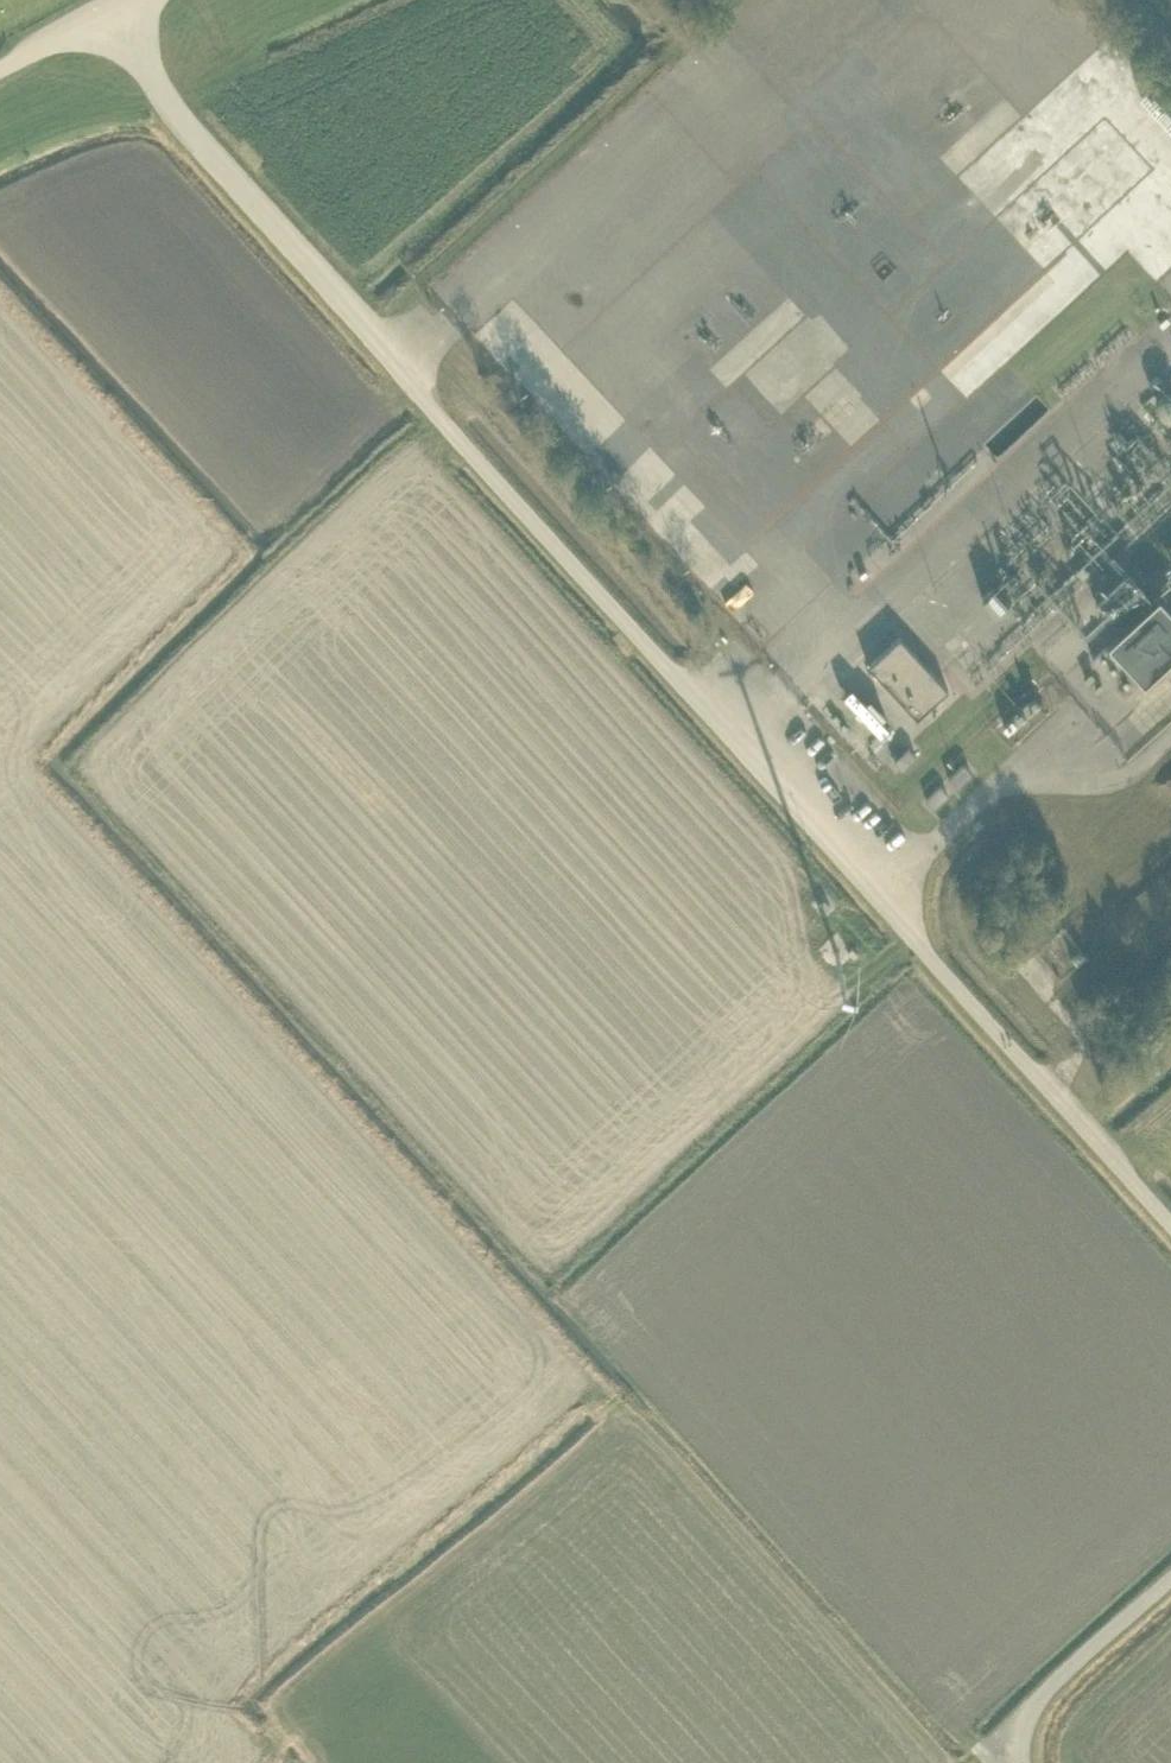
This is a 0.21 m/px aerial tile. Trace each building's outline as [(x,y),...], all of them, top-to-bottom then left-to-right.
[(998,614),(1013,601),(998,584),(983,598),(998,614)] [(1170,658),(1170,604),(1161,593),(1111,640),(1148,680),(1170,658)] [(916,719),(948,690),(899,637),(867,666),(916,719)] [(1126,693),(1139,681),(1106,645),(1093,657),(1126,693)] [(916,755),(908,747),(894,760),(901,769),(916,755)] [(956,786),(972,772),(963,762),(947,777),(956,786)] [(933,809),(948,796),(940,787),(925,800),(933,809)]
